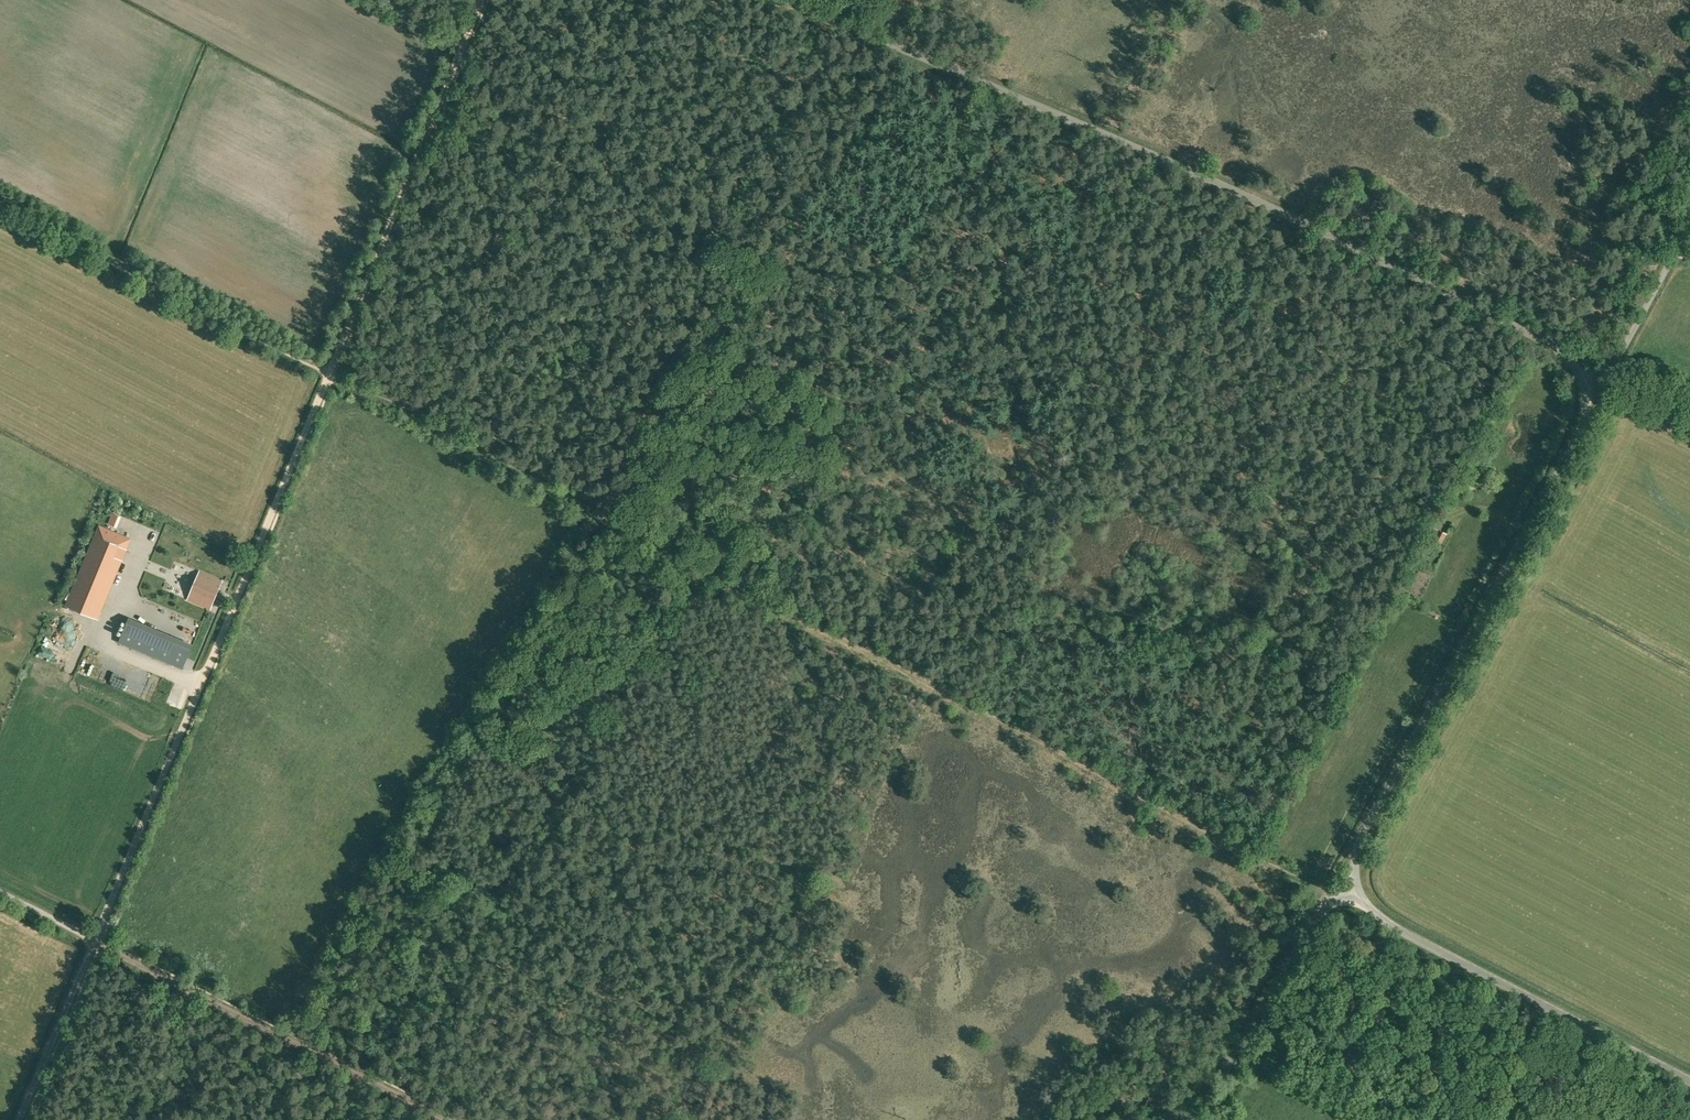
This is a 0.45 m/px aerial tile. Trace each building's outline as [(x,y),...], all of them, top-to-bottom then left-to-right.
[(66,606),(97,619),(130,539),(116,533),(99,526),(66,606)] [(1426,540),(1438,547),(1446,533),(1438,528),(1437,529),(1433,527),(1426,540)] [(187,599),(210,609),(214,600),(222,581),(199,572),(187,599)] [(196,642),(131,615),(120,641),(185,668),(196,642)]
